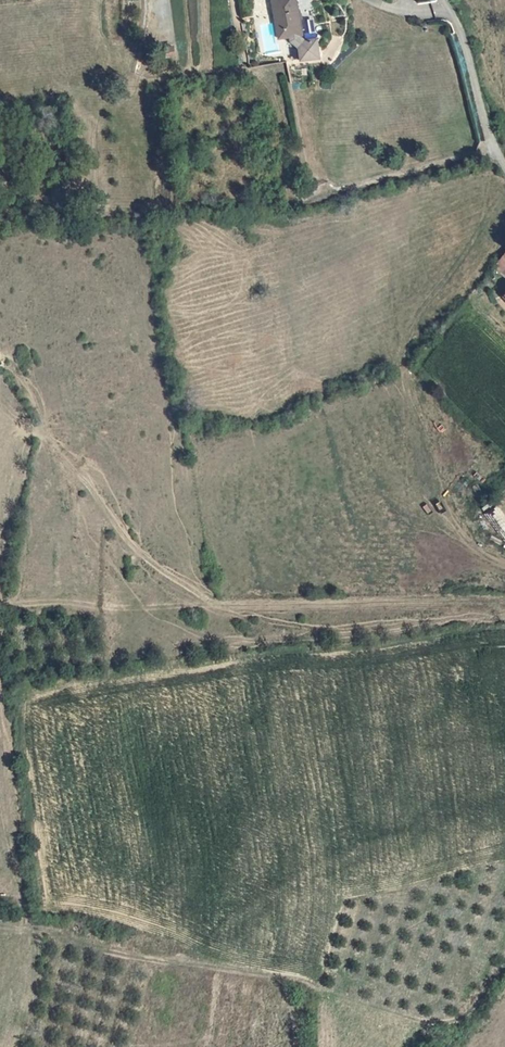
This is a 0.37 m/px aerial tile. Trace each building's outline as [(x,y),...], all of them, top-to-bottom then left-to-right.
[(296,36),(291,0),(267,0),(274,39),(282,38),(294,46),(296,60),(314,57),(312,39),(299,41),(292,36),(296,36)] [(174,45),(164,46),(165,57),(175,56),(174,45)] [(496,260),(498,262),(504,253),(504,250),(496,260)] [(495,266),(504,275),(504,267),(498,262),(495,266)]
